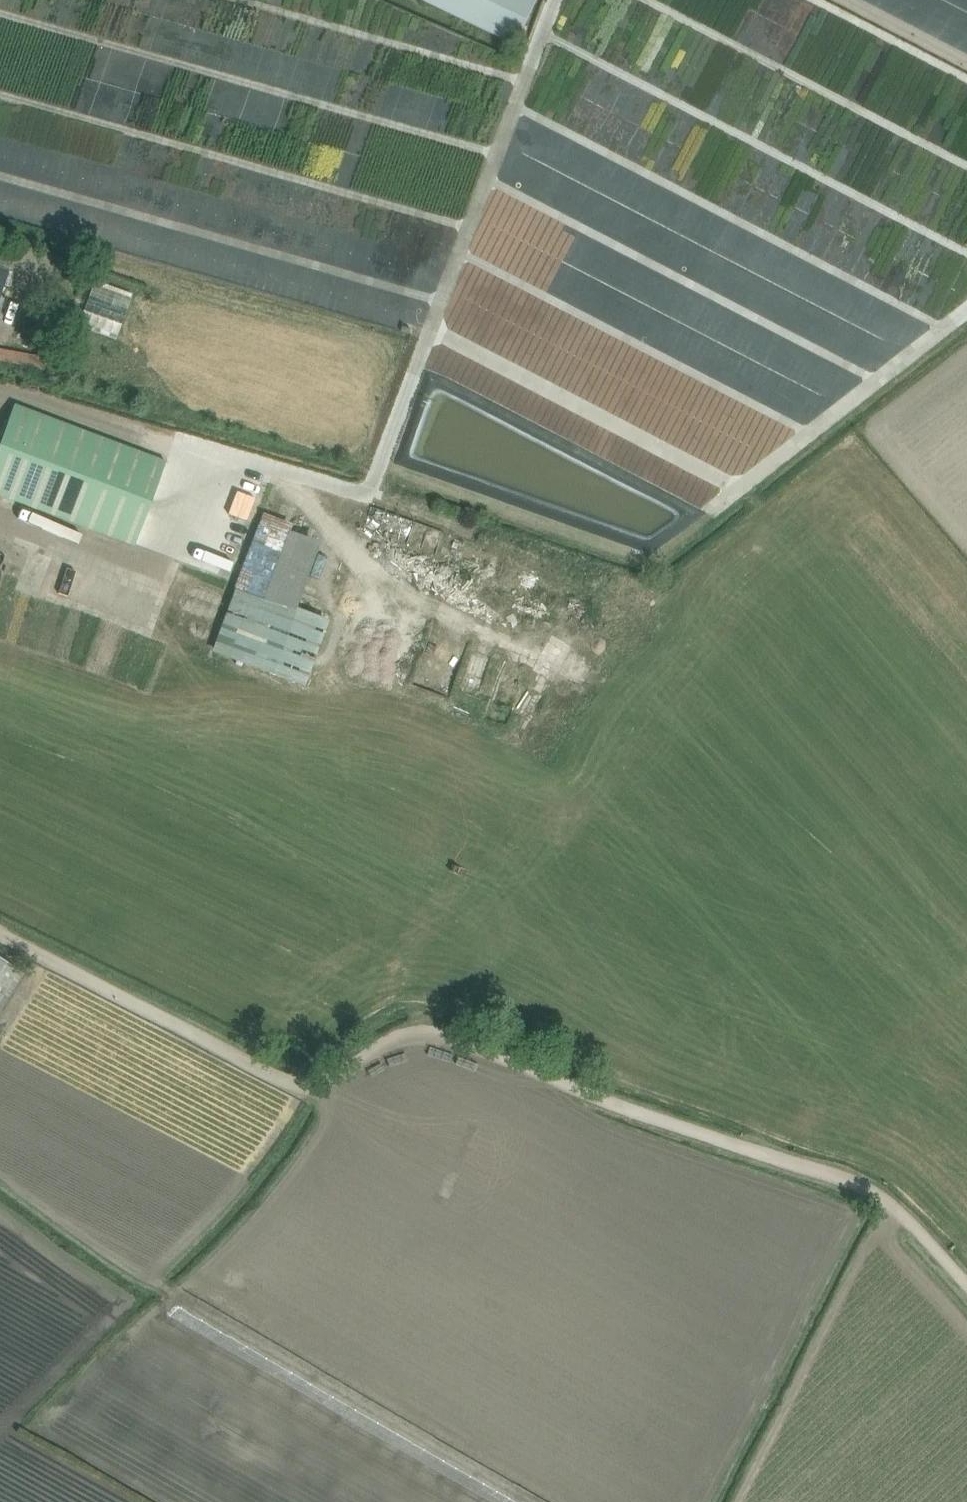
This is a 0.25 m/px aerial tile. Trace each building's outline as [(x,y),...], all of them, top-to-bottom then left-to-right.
[(517,42),(537,0),(427,0),(517,42)] [(927,103),(931,96),(912,86),(908,93),(927,103)] [(0,269),(0,298),(9,273),(0,269)] [(0,447),(0,494),(133,546),(164,463),(17,405),(0,447)] [(212,650),(211,652),(236,661),(303,686),(304,686),(305,684),(326,625),(263,601),(289,531),(292,524),(262,513),(259,520),(233,589),(234,590),(212,650)] [(435,624),(423,644),(436,652),(448,632),(435,624)] [(23,973),(0,959),(0,1011),(23,973)]
